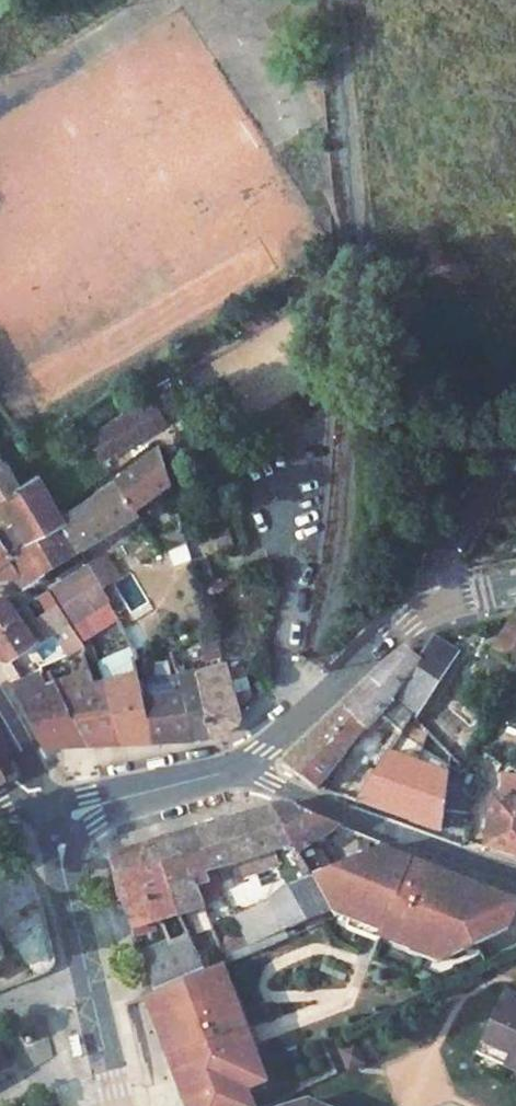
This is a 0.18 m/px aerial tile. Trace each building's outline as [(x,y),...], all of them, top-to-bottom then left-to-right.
[(113,421),(86,442),(100,462),(127,442),(113,421)] [(158,447),(116,480),(134,505),(168,478),(158,447)] [(5,495),(22,483),(10,463),(6,465),(0,456),(0,499),(5,495)] [(22,483),(5,495),(29,537),(63,521),(41,478),(24,486),(22,483)] [(116,480),(63,521),(78,547),(135,511),(137,510),(134,505),(116,480)] [(63,521),(29,537),(47,567),(79,549),(78,547),(63,521)] [(223,529),(213,530),(215,548),(226,547),(223,529)] [(232,529),(223,529),(226,547),(233,546),(232,529)] [(13,550),(0,530),(0,561),(13,550)] [(0,561),(0,575),(17,573),(24,585),(49,571),(47,567),(29,537),(13,550),(0,561)] [(188,542),(158,551),(163,569),(193,559),(188,542)] [(90,569),(54,590),(67,613),(102,592),(90,569)] [(222,580),(202,586),(205,596),(226,589),(222,580)] [(22,619),(15,608),(7,595),(0,593),(0,632),(22,619)] [(59,608),(50,615),(54,620),(62,613),(59,608)] [(495,648),(515,662),(515,616),(495,648)] [(0,632),(0,657),(11,660),(39,645),(22,619),(0,632)] [(422,653),(443,667),(453,652),(433,639),(422,653)] [(168,648),(130,657),(135,674),(137,684),(169,677),(176,676),(175,674),(168,648)] [(389,664),(372,681),(393,698),(422,661),(418,658),(406,648),(389,664)] [(401,731),(443,667),(422,653),(418,658),(422,661),(393,698),(398,703),(387,718),(401,731)] [(225,660),(192,669),(214,736),(227,728),(239,720),(241,712),(239,706),(227,667),(225,660)] [(244,662),(227,667),(239,706),(253,691),(244,662)] [(192,669),(175,674),(176,676),(177,683),(180,693),(191,737),(201,737),(214,736),(192,669)] [(34,672),(13,683),(46,744),(82,742),(56,690),(51,680),(41,684),(34,672)] [(88,673),(51,680),(56,690),(93,682),(88,673)] [(135,674),(100,681),(122,740),(136,740),(152,739),(141,697),(137,684),(135,674)] [(176,676),(169,677),(171,685),(177,683),(176,676)] [(93,682),(56,690),(82,742),(103,741),(122,740),(100,681),(93,682)] [(372,681),(343,710),(365,729),(367,731),(375,720),(393,698),(372,681)] [(180,693),(141,697),(152,739),(172,738),(191,737),(180,693)] [(393,698),(375,720),(382,725),(387,718),(398,703),(393,698)] [(316,736),(284,767),(317,788),(365,729),(343,710),(316,736)] [(0,778),(8,774),(0,760),(0,778)] [(372,776),(376,769),(369,765),(365,772),(372,776)] [(358,801),(374,777),(372,776),(365,772),(361,769),(344,796),(358,801)] [(506,797),(515,800),(515,795),(515,773),(512,772),(506,797)] [(482,846),(509,855),(515,823),(515,795),(515,800),(506,797),(496,795),(482,846)] [(279,807),(271,810),(290,845),(344,828),(298,810),(279,807)] [(257,815),(195,833),(212,869),(241,932),(247,946),(222,957),(225,962),(272,944),(260,919),(256,921),(251,910),(255,908),(245,887),(269,878),(278,896),(285,893),(280,884),(302,872),(296,861),(287,846),(290,845),(271,810),(257,815)] [(182,837),(170,840),(191,887),(203,884),(199,873),(212,869),(195,833),(182,837)] [(159,843),(148,847),(177,914),(200,907),(191,887),(170,840),(159,843)] [(125,853),(108,858),(133,927),(155,920),(162,927),(167,943),(142,953),(155,991),(173,983),(202,971),(177,914),(148,847),(125,853)] [(310,878),(328,921),(446,963),(515,929),(515,926),(515,900),(376,850),(310,878)] [(278,896),(263,903),(283,940),(328,921),(310,878),(309,878),(299,860),(296,861),(302,872),(280,884),(285,893),(278,896)] [(216,926),(210,929),(212,934),(218,932),(216,926)] [(241,932),(216,942),(222,957),(247,946),(241,932)] [(221,963),(202,971),(173,983),(155,991),(146,995),(175,1081),(185,1105),(250,1105),(244,1091),(268,1081),(221,963)] [(509,999),(481,1056),(515,1073),(515,1002),(509,999)] [(350,1040),(336,1047),(345,1067),(360,1059),(350,1040)] [(9,1071),(0,1055),(0,1076),(9,1071)] [(325,1105),(322,1094),(286,1105),(327,1105),(325,1105)]
